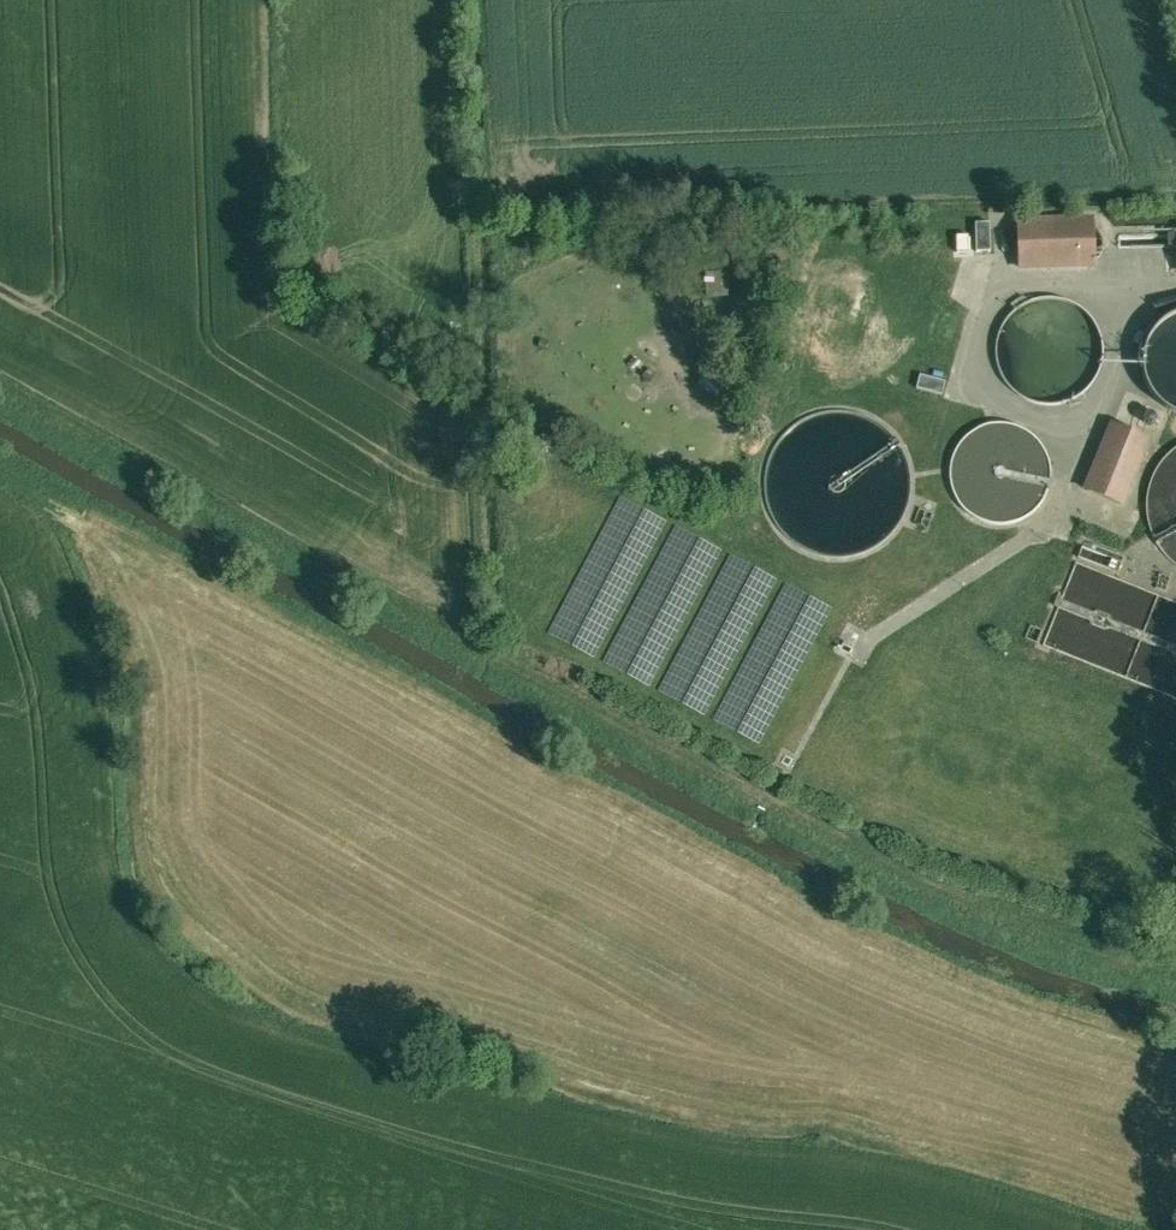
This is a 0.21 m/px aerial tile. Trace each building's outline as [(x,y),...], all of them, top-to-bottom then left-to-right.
[(1097,226),(1021,228),(1023,279),(1099,277),(1097,226)] [(995,262),(994,233),(980,233),(981,241),(981,262),(995,262)] [(981,262),(981,241),(965,241),(966,268),(981,268),(981,262)] [(1102,334),(1090,317),(1072,306),(1051,303),(1031,308),(1014,321),(1003,339),(1000,359),(1005,379),(1018,397),(1034,407),(1056,411),(1077,406),(1094,393),(1104,375),(1108,354),(1102,334)] [(1163,342),(1153,359),(1150,378),(1155,396),(1167,413),(1175,419),(1175,333),(1163,342)] [(904,461),(888,439),(864,425),(838,421),(811,428),(790,444),(776,467),(772,494),(777,518),(794,541),(815,555),(844,559),(870,553),(892,537),(906,514),(910,487),(904,461)] [(1050,459),(1038,443),(1021,433),(1002,430),(982,435),(966,447),(956,464),(953,483),(957,501),(970,518),(985,528),(1006,531),(1026,527),(1042,515),(1052,498),(1055,478),(1050,459)] [(1156,447),(1114,430),(1087,496),(1128,513),(1156,447)] [(1171,463),(1156,487),(1152,514),(1158,540),(1175,564),(1175,459),(1171,463)] [(581,651),(718,714),(782,574),(670,523),(672,519),(621,496),(593,555),(595,556),(591,564),(607,572),(602,584),(600,583),(589,608),(598,613),(581,651)] [(786,581),(740,675),(751,681),(753,678),(766,685),(760,696),(777,705),(782,695),(787,697),(824,623),(808,616),(818,597),(786,581)]
